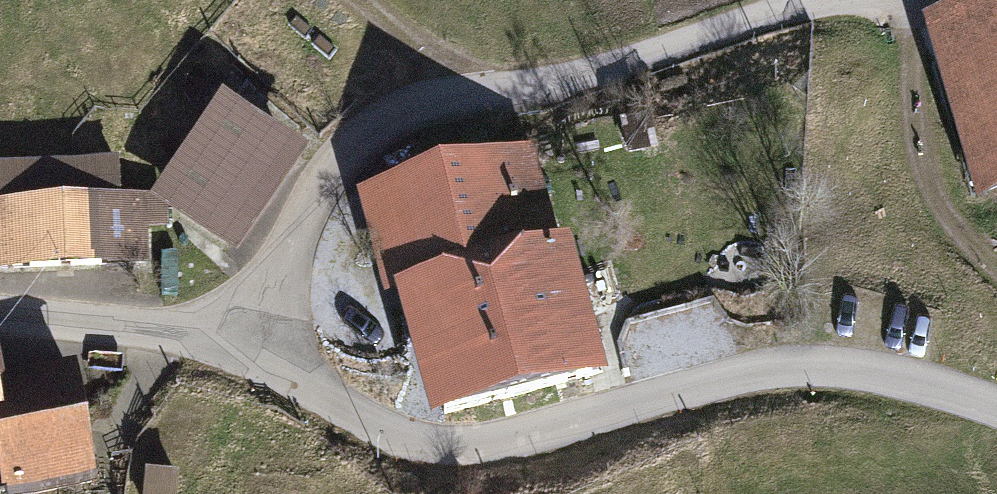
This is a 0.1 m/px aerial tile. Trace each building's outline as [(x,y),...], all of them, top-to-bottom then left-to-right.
[(917,44),(972,214),(996,206),(996,18),(917,44)] [(252,107),(177,203),(232,246),(308,150),(252,107)] [(532,159),(356,202),(380,299),(400,294),(434,433),(611,389),(577,250),(556,255),(532,159)] [(0,170),(0,280),(160,276),(158,204),(125,205),(124,167),(0,170)] [(4,493),(57,493),(101,487),(84,377),(7,390),(2,355),(0,355),(0,472),(4,493)] [(147,477),(144,493),(174,493),(176,483),(147,477)]
